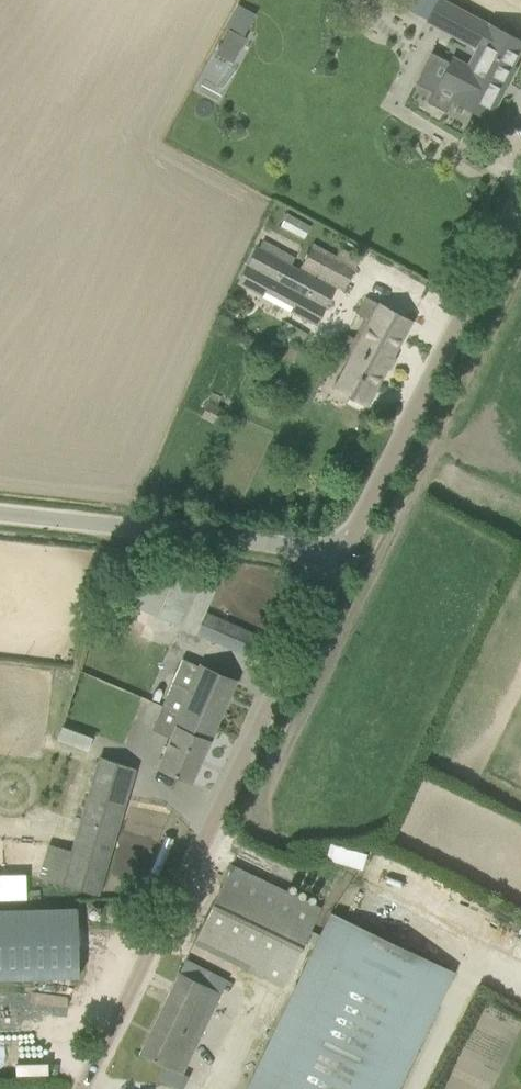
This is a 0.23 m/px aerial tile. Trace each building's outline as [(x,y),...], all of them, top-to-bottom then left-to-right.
[(488,118),(502,92),(498,90),(510,65),(511,63),(520,45),(520,40),(491,25),(490,26),(442,0),(438,0),(427,21),(458,38),(478,50),(469,67),(453,58),(440,82),(457,91),(452,99),(488,118)] [(217,53),(232,61),(245,37),(229,29),(217,53)] [(291,263),(260,247),(257,245),(237,283),(316,325),(337,287),(291,263)] [(354,268),(335,258),(313,246),(303,266),(344,288),(354,268)] [(367,405),(405,332),(411,321),(367,297),(358,314),(365,318),(355,338),(347,333),(336,354),(350,361),(335,388),(367,405)] [(181,626),(203,575),(155,555),(133,606),(181,626)] [(209,639),(218,618),(206,613),(196,633),(209,639)] [(192,686),(175,679),(163,706),(182,714),(159,768),(191,782),(236,680),(201,665),(192,686)] [(90,751),(96,735),(65,723),(59,738),(90,751)] [(97,894),(134,769),(101,758),(64,884),(97,894)] [(200,931),(201,932),(266,963),(261,975),(281,985),(308,929),(320,906),(231,864),(200,931)] [(29,872),(0,872),(0,898),(29,898),(29,872)] [(0,907),(0,978),(86,975),(84,904),(0,907)] [(269,1033),(241,1088),(393,1088),(451,974),(330,912),(269,1033)] [(229,979),(186,960),(141,1053),(183,1072),(229,979)]
